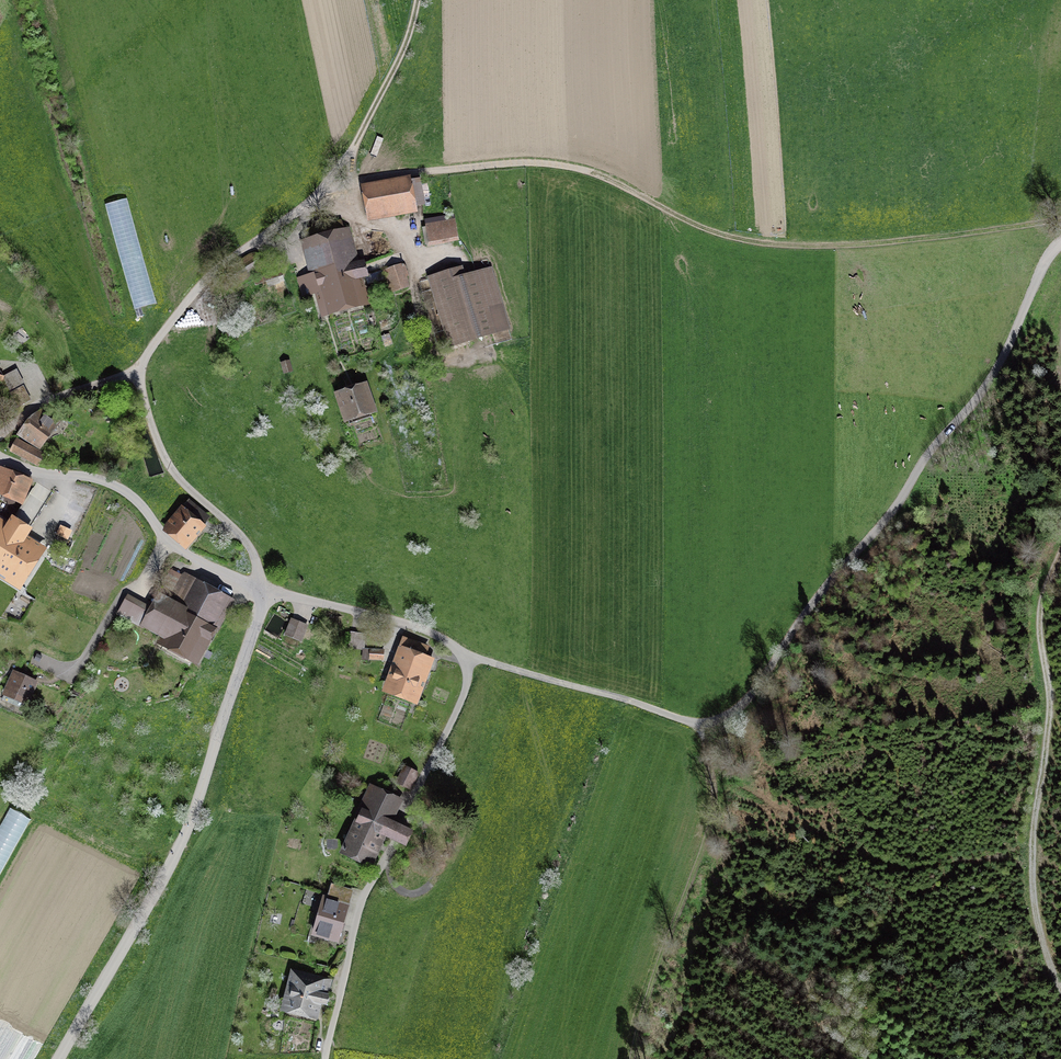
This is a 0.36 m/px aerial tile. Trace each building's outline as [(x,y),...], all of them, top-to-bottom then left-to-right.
[(419,183),(370,190),(375,223),(424,216),(419,183)] [(156,301),(126,197),(105,203),(134,307),(156,301)] [(459,217),(430,223),(435,250),(464,244),(459,217)] [(355,230),(307,243),(328,322),(377,309),(355,230)] [(403,266),(385,271),(391,292),(409,287),(403,266)] [(461,269),(429,279),(451,347),(509,329),(491,270),(464,278),(461,269)] [(280,270),(265,275),(267,281),(282,275),(280,270)] [(288,362),(282,364),(284,372),(291,370),(288,362)] [(17,387),(25,399),(31,395),(23,383),(17,387)] [(365,385),(335,395),(345,423),(374,413),(365,385)] [(57,424),(40,411),(33,420),(26,430),(27,430),(22,437),(18,434),(18,435),(38,448),(57,424)] [(44,456),(16,440),(11,450),(38,465),(44,456)] [(0,472),(0,502),(18,509),(28,484),(0,472)] [(12,524),(27,533),(51,492),(36,483),(12,524)] [(166,530),(190,550),(209,529),(185,508),(166,530)] [(0,524),(0,578),(18,589),(41,550),(23,540),(27,533),(12,524),(4,520),(1,525),(0,524)] [(197,581),(184,574),(169,601),(160,597),(152,611),(127,597),(118,614),(143,627),(144,624),(167,637),(164,642),(194,658),(227,597),(198,581),(197,581)] [(306,627),(290,621),(284,637),(300,644),(306,627)] [(366,634),(351,632),(349,647),(364,650),(366,634)] [(434,661),(397,648),(380,695),(417,708),(434,661)] [(384,652),(369,651),(368,662),(383,663),(384,652)] [(36,683),(14,673),(4,694),(26,704),(36,683)] [(413,775),(404,771),(399,782),(408,786),(413,775)] [(375,849),(383,832),(395,837),(405,842),(409,831),(399,827),(388,821),(398,800),(376,790),(353,839),(351,839),(346,851),(348,852),(369,862),(375,849)] [(26,813),(5,803),(0,814),(0,870),(26,813)] [(339,901),(325,897),(314,934),(328,938),(337,941),(345,912),(337,909),(339,901)] [(312,1013),(315,1000),(326,1003),(328,995),(317,993),(320,981),(296,976),(288,1007),(312,1013)]
